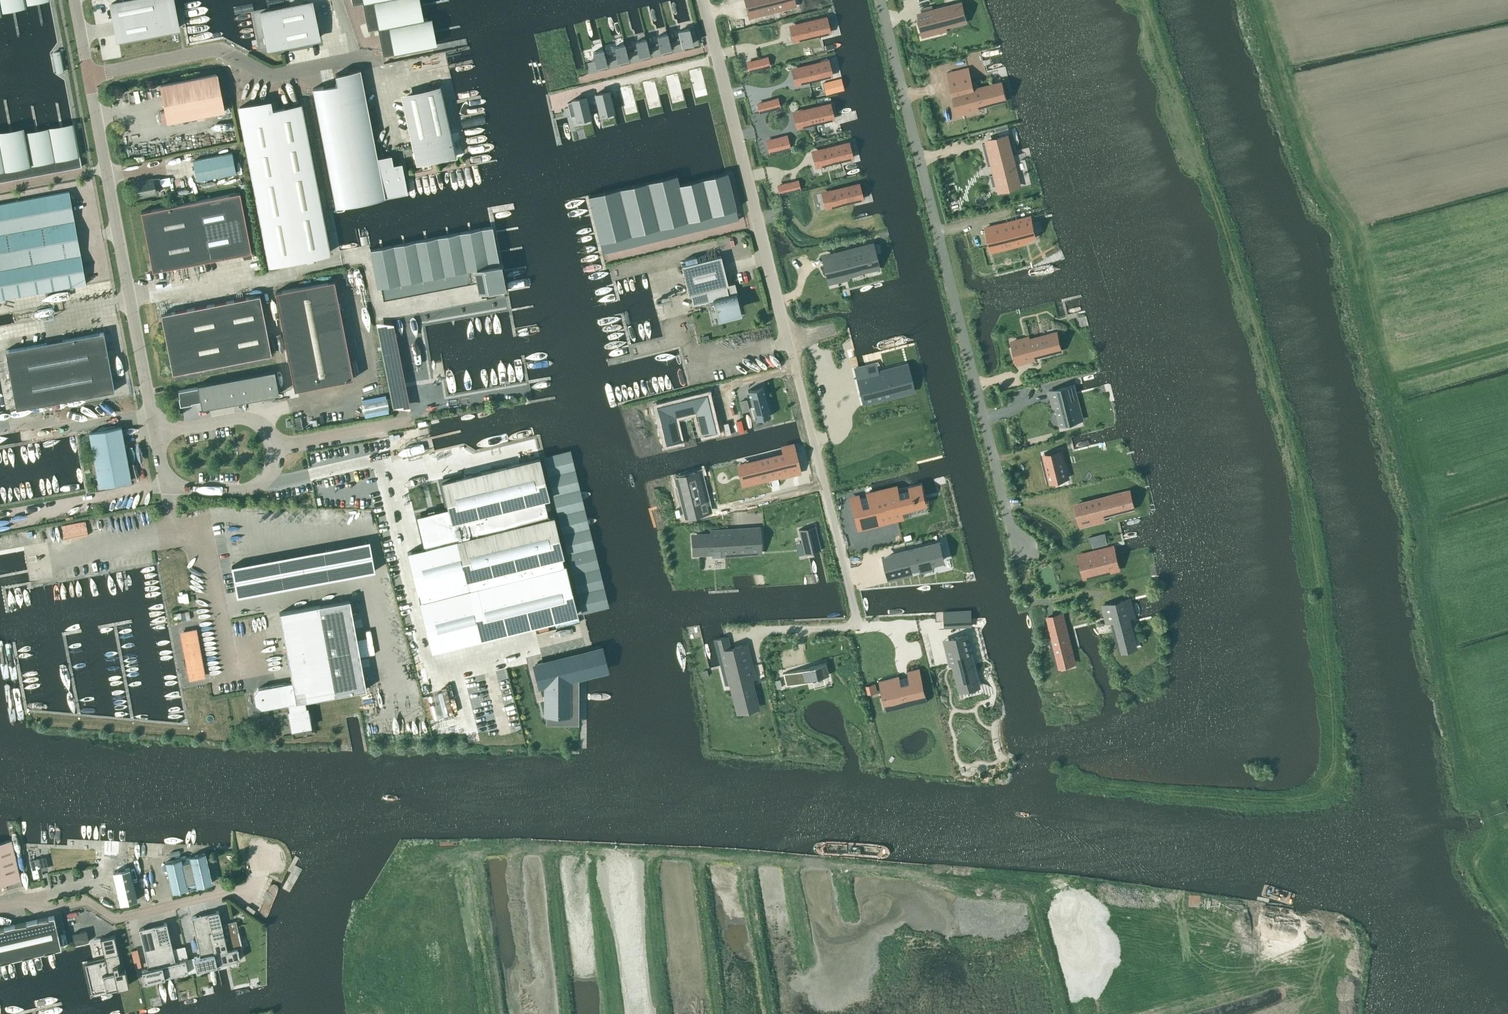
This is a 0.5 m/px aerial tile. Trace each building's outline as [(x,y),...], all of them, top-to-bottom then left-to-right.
[(25,0),(0,0),(0,10),(1,10),(0,8),(25,3),(25,0)] [(111,3),(114,22),(119,21),(123,38),(177,28),(174,10),(169,10),(167,0),(127,0),(111,3)] [(352,5),(362,3),(368,30),(377,28),(383,56),(432,46),(427,18),(418,20),(415,0),(351,0),(352,5)] [(758,14),(785,7),(784,1),(788,0),(755,0),(758,14)] [(270,29),(273,47),(318,38),(314,20),(312,20),(308,2),(261,12),(265,30),(270,29)] [(922,14),(917,15),(923,37),(941,32),(939,23),(961,18),(957,5),(933,11),(932,6),(921,8),(922,14)] [(829,15),(800,22),(803,35),(832,28),(829,15)] [(692,44),(688,28),(678,31),(682,46),(692,44)] [(671,49),(667,34),(657,36),(661,52),(671,49)] [(649,54),(645,39),(636,41),(639,57),(649,54)] [(628,60),(624,44),(614,47),(618,62),(628,60)] [(607,65),(603,49),(593,52),(597,67),(607,65)] [(830,58),(801,66),(804,78),(833,71),(830,58)] [(759,60),(747,62),(749,70),(761,67),(759,60)] [(701,67),(689,70),(694,91),(706,89),(701,67)] [(979,90),(973,68),(951,73),(962,116),(984,110),(982,102),(1002,97),(999,85),(979,90)] [(337,83),(312,88),(337,207),(407,193),(401,163),(393,164),(391,155),(377,157),(360,69),(335,74),(337,83)] [(216,73),(160,84),(168,122),(197,116),(198,120),(204,118),(203,115),(224,111),(216,73)] [(679,73),(667,75),(673,97),(684,94),(679,73)] [(657,78),(646,81),(651,102),(662,99),(657,78)] [(635,83),(624,86),(629,107),(641,105),(635,83)] [(420,91),(421,94),(403,98),(417,162),(435,158),(434,153),(452,149),(439,87),(420,91)] [(613,112),(607,90),(596,93),(601,115),(613,112)] [(590,120),(584,96),(572,99),(573,101),(567,103),(570,116),(576,115),(578,123),(590,120)] [(271,110),(269,101),(239,107),(270,264),(329,252),(300,105),(271,110)] [(771,108),(769,101),(758,104),(760,111),(771,108)] [(832,102),(803,109),(806,121),(835,114),(832,102)] [(81,167),(74,127),(25,136),(24,130),(0,135),(0,182),(81,167)] [(998,139),(982,143),(988,166),(997,164),(1000,173),(990,175),(993,186),(1019,180),(1007,135),(997,137),(998,139)] [(781,149),(778,138),(767,141),(770,152),(781,149)] [(851,141),(821,148),(824,160),(854,153),(851,141)] [(232,153),(192,160),(196,180),(236,172),(232,153)] [(676,174),(588,196),(602,254),(739,220),(727,172),(725,172),(678,184),(676,174)] [(159,178),(135,183),(138,195),(155,192),(154,185),(160,184),(159,178)] [(861,182),(832,189),(835,201),(864,194),(861,182)] [(790,183),(778,186),(780,193),(791,190),(790,183)] [(86,283),(69,191),(0,204),(0,299),(86,283)] [(240,192),(141,211),(152,271),(251,251),(240,192)] [(1030,216),(985,227),(990,245),(997,243),(999,249),(1018,244),(1018,242),(1022,241),(1023,243),(1022,237),(1035,234),(1030,216)] [(503,287),(492,226),(370,250),(377,287),(381,286),(383,299),(476,281),(477,283),(481,282),(483,291),(503,287)] [(873,245),(822,258),(826,274),(844,270),(845,274),(870,268),(868,258),(875,256),(873,245)] [(728,285),(720,255),(681,265),(688,295),(690,294),(693,304),(713,299),(717,314),(739,309),(735,294),(728,295),(726,286),(728,285)] [(334,280),(275,291),(294,390),(353,378),(334,280)] [(161,314),(172,373),(271,354),(259,294),(161,314)] [(410,409),(395,326),(379,329),(393,412),(410,409)] [(5,350),(16,409),(114,391),(103,332),(5,350)] [(1028,338),(1012,342),(1016,359),(1023,357),(1024,361),(1034,359),(1032,353),(1052,348),(1049,335),(1029,340),(1028,338)] [(872,373),(870,364),(859,367),(867,400),(907,390),(901,366),(872,373)] [(274,370),(197,385),(198,387),(178,390),(179,397),(180,405),(191,403),(191,402),(200,400),(202,408),(278,394),(274,370)] [(1074,384),(1048,391),(1051,399),(1054,398),(1061,425),(1076,421),(1067,387),(1074,385),(1074,384)] [(748,390),(755,419),(756,419),(755,417),(769,414),(770,416),(770,415),(763,387),(748,390)] [(706,393),(656,405),(659,416),(659,415),(668,413),(670,424),(662,426),(661,426),(666,443),(678,440),(672,415),(695,410),(698,419),(711,416),(712,416),(706,393)] [(365,416),(390,413),(387,395),(363,399),(365,416)] [(746,399),(739,401),(742,412),(749,410),(746,399)] [(1033,427),(1039,425),(1036,412),(1030,413),(1033,427)] [(89,432),(99,486),(131,480),(121,426),(89,432)] [(784,454),(745,464),(750,482),(781,474),(781,472),(798,468),(792,445),(783,447),(784,454)] [(1048,459),(1044,460),(1049,482),(1067,478),(1067,477),(1063,478),(1059,463),(1063,462),(1061,455),(1062,454),(1061,450),(1047,454),(1048,459)] [(429,546),(407,552),(417,591),(418,591),(420,600),(419,600),(431,649),(577,614),(553,516),(548,517),(543,498),(549,497),(539,457),(442,481),(448,507),(434,511),(434,509),(433,509),(434,511),(429,512),(428,510),(429,515),(419,517),(426,545),(429,544),(429,546)] [(696,473),(672,479),(682,520),(706,514),(696,473)] [(874,496),(853,501),(860,530),(881,525),(880,522),(901,517),(901,514),(918,510),(913,491),(896,495),(897,499),(876,504),(874,496)] [(1092,523),(1103,521),(1101,512),(1124,507),(1120,494),(1075,505),(1078,518),(1090,515),(1092,523)] [(814,525),(798,529),(804,554),(813,552),(819,550),(820,550),(814,525)] [(759,530),(699,534),(699,535),(701,535),(702,553),(700,553),(700,554),(711,553),(712,557),(720,556),(720,553),(760,550),(759,530)] [(1105,532),(1088,537),(1089,542),(1091,542),(1105,538),(1106,538),(1105,532)] [(1105,538),(1091,542),(1093,547),(1107,544),(1105,538)] [(898,554),(875,560),(879,577),(909,570),(909,571),(923,568),(922,565),(933,562),(928,545),(904,551),(906,560),(899,561),(898,554)] [(1111,567),(1109,556),(1103,558),(1101,550),(1097,551),(1097,550),(1093,551),(1095,560),(1080,563),(1083,574),(1111,567)] [(1045,594),(1059,591),(1056,579),(1042,582),(1045,594)] [(258,688),(254,694),(255,704),(261,708),(287,703),(289,710),(288,711),(291,730),(311,727),(307,707),(306,707),(305,700),(366,689),(349,599),(279,612),(292,681),(258,688)] [(1133,640),(1123,600),(1104,605),(1108,622),(1115,620),(1120,643),(1133,640)] [(1063,613),(1048,617),(1059,664),(1074,660),(1063,613)] [(200,661),(199,661),(192,629),(183,630),(189,663),(188,663),(189,671),(202,669),(200,661)] [(953,645),(945,647),(950,665),(958,663),(963,686),(976,683),(964,634),(951,637),(953,645)] [(725,637),(714,639),(721,664),(723,676),(724,675),(726,683),(732,682),(737,681),(743,704),(756,701),(751,679),(755,678),(746,644),(730,648),(727,636),(725,637)] [(606,670),(601,648),(593,650),(534,665),(540,686),(546,685),(546,714),(568,714),(568,679),(606,670)] [(829,675),(826,662),(783,673),(786,685),(829,675)] [(919,667),(907,671),(908,676),(900,678),(899,675),(878,680),(882,693),(886,692),(886,695),(890,694),(893,704),(924,696),(925,701),(928,701),(919,667)] [(20,879),(11,840),(0,842),(0,884),(20,879)] [(165,862),(172,892),(212,883),(205,853),(165,862)] [(42,857),(30,860),(33,872),(44,869),(42,857)] [(129,868),(113,872),(120,904),(137,900),(129,868)] [(268,882),(255,912),(268,917),(280,887),(268,882)] [(246,910),(251,905),(244,898),(241,901),(234,896),(232,898),(246,910)] [(224,935),(218,910),(205,913),(216,964),(240,959),(237,947),(242,946),(238,931),(224,935)] [(196,969),(216,964),(205,913),(191,917),(200,956),(194,957),(196,969)] [(0,927),(0,960),(61,946),(54,915),(0,927)] [(175,961),(166,922),(152,926),(164,976),(188,971),(185,959),(175,961)] [(144,981),(164,976),(152,926),(139,929),(148,968),(141,969),(144,981)] [(71,933),(74,944),(89,940),(86,930),(71,933)] [(122,969),(114,934),(100,938),(105,959),(85,964),(92,993),(129,984),(125,968),(122,969)] [(163,977),(164,994),(173,993),(171,976),(163,977)]
